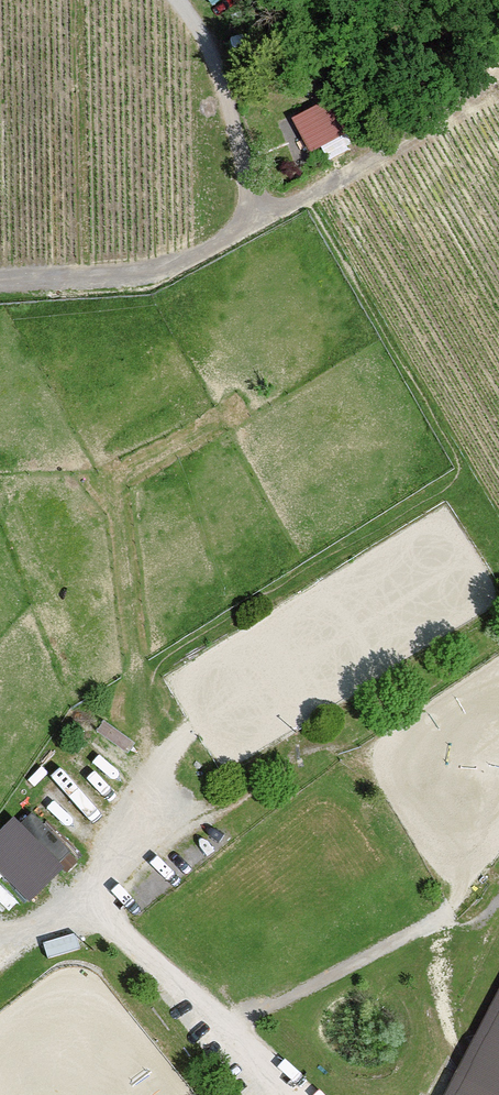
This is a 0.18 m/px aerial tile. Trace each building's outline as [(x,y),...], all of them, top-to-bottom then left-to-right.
[(336,101),(325,107),(338,134),(349,128),(336,101)] [(325,107),(294,121),(309,151),(320,146),(328,162),(348,152),(338,134),(325,107)] [(19,822),(0,843),(0,851),(39,887),(62,862),(19,822)] [(86,930),(34,948),(40,964),(92,946),(86,930)]
